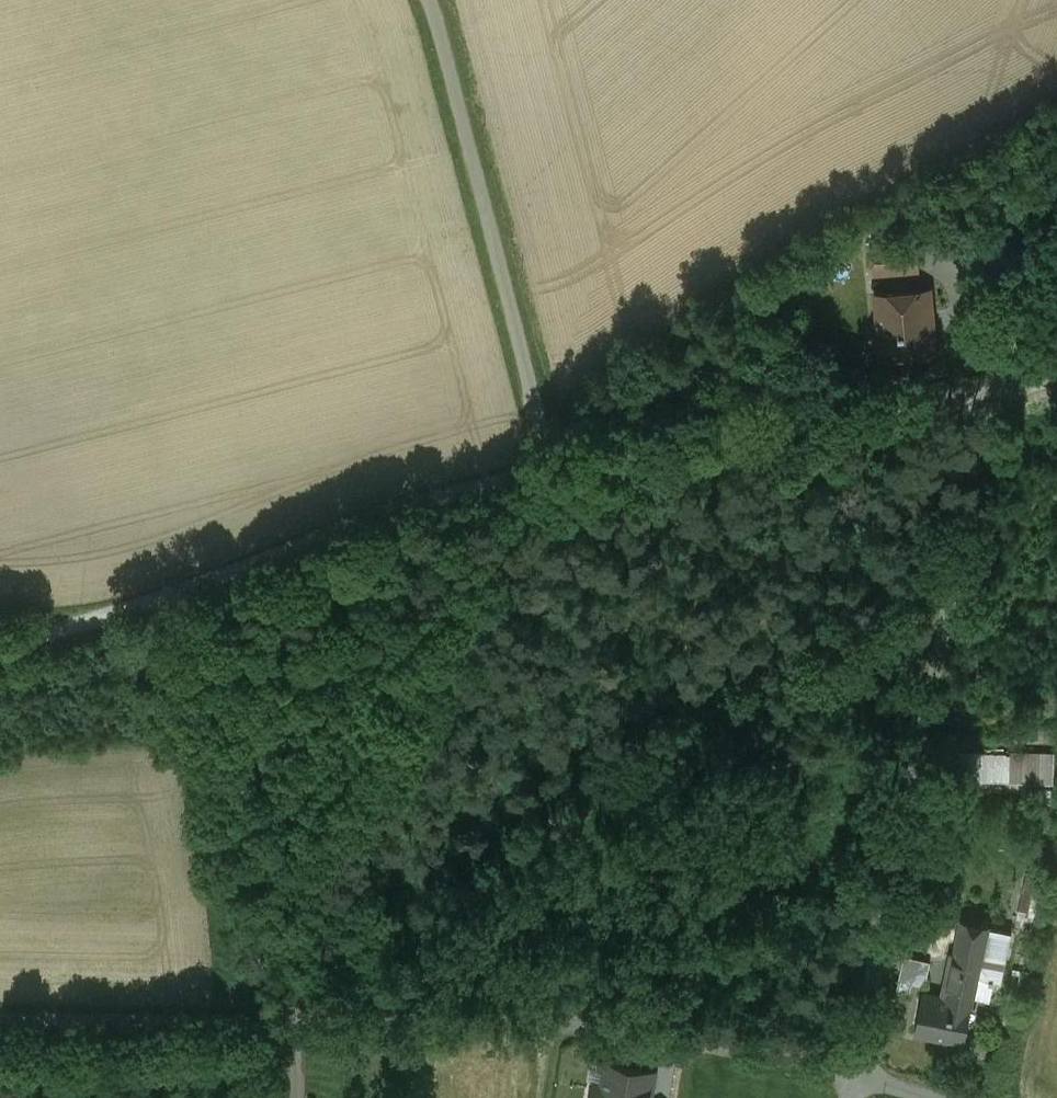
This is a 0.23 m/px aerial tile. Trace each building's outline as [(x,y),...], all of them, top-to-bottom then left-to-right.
[(915,240),(872,244),(875,273),(917,269),(915,240)] [(929,290),(877,294),(883,356),(934,351),(929,290)] [(1053,757),(953,753),(952,779),(1052,783),(1053,757)] [(1042,886),(1025,882),(1018,916),(1035,920),(1042,886)] [(947,997),(970,1002),(975,977),(1002,982),(1012,932),(962,921),(955,956),(953,956),(947,986),(950,987),(947,997)] [(970,1002),(947,997),(923,994),(915,1033),(936,1037),(936,1036),(964,1042),(972,1003),(970,1002)] [(1017,1038),(1008,1036),(1004,1055),(1013,1057),(1017,1038)] [(654,1071),(608,1064),(601,1097),(650,1097),(654,1071)]
